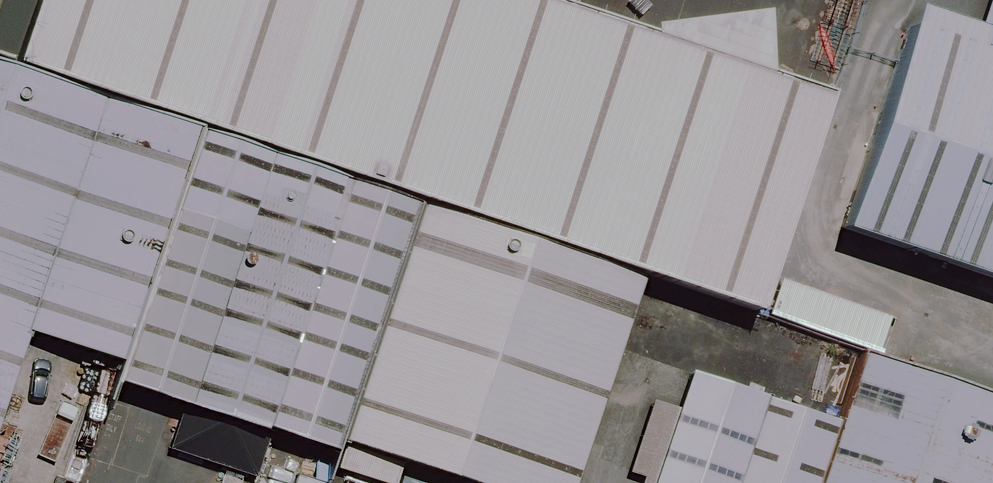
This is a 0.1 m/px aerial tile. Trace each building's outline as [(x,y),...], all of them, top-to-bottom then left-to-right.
[(32,68),(55,0),(0,0),(0,58),(32,68)] [(32,68),(121,97),(224,131),(438,201),(659,274),(781,314),(815,230),(860,100),(574,7),(577,0),(55,0),(32,68)] [(889,15),(860,100),(815,230),(992,292),(992,0),(989,0),(969,56),(951,49),(955,38),(889,15)] [(32,68),(0,58),(0,445),(2,446),(40,333),(121,97),(32,68)] [(224,131),(121,97),(40,333),(143,367),(224,131)] [(438,201),(224,131),(143,367),(136,386),(352,459),(359,443),(438,201)] [(438,201),(359,443),(480,482),(591,482),(659,274),(438,201)] [(849,356),(829,420),(808,482),(989,482),(992,469),(992,403),(849,356)] [(829,420),(687,373),(650,482),(808,482),(829,420)]
